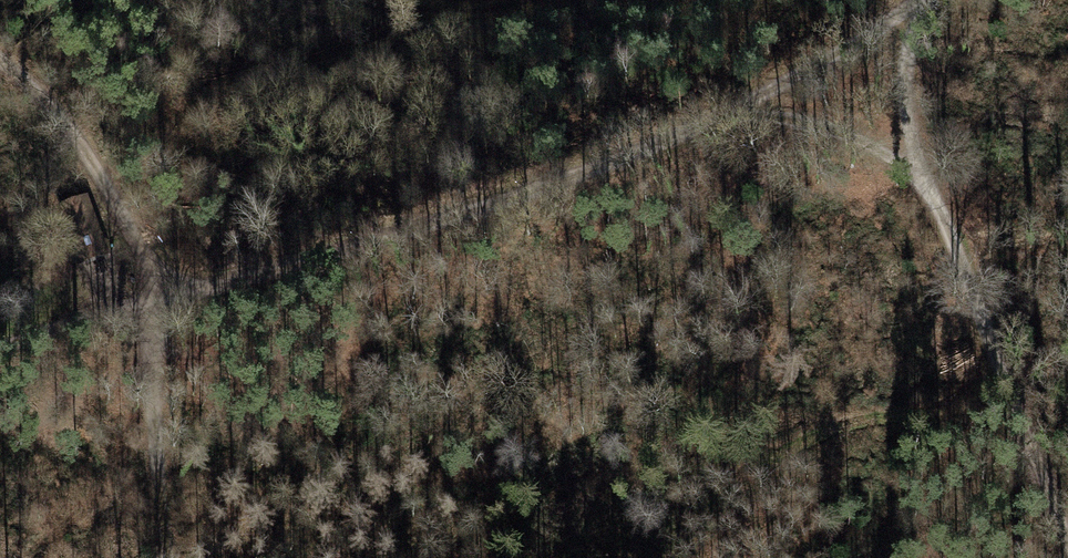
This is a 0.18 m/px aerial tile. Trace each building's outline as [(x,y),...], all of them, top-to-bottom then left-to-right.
[(78,267),(106,257),(86,200),(58,210),(78,267)]
